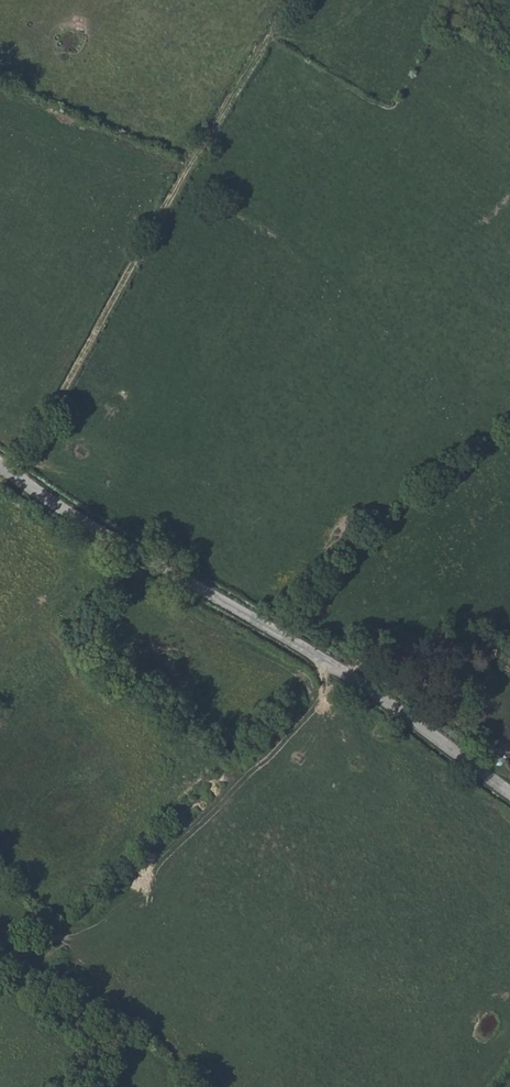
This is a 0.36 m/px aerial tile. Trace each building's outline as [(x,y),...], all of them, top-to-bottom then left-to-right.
[(499,665),(498,681),(509,682),(509,665),(499,665)]
